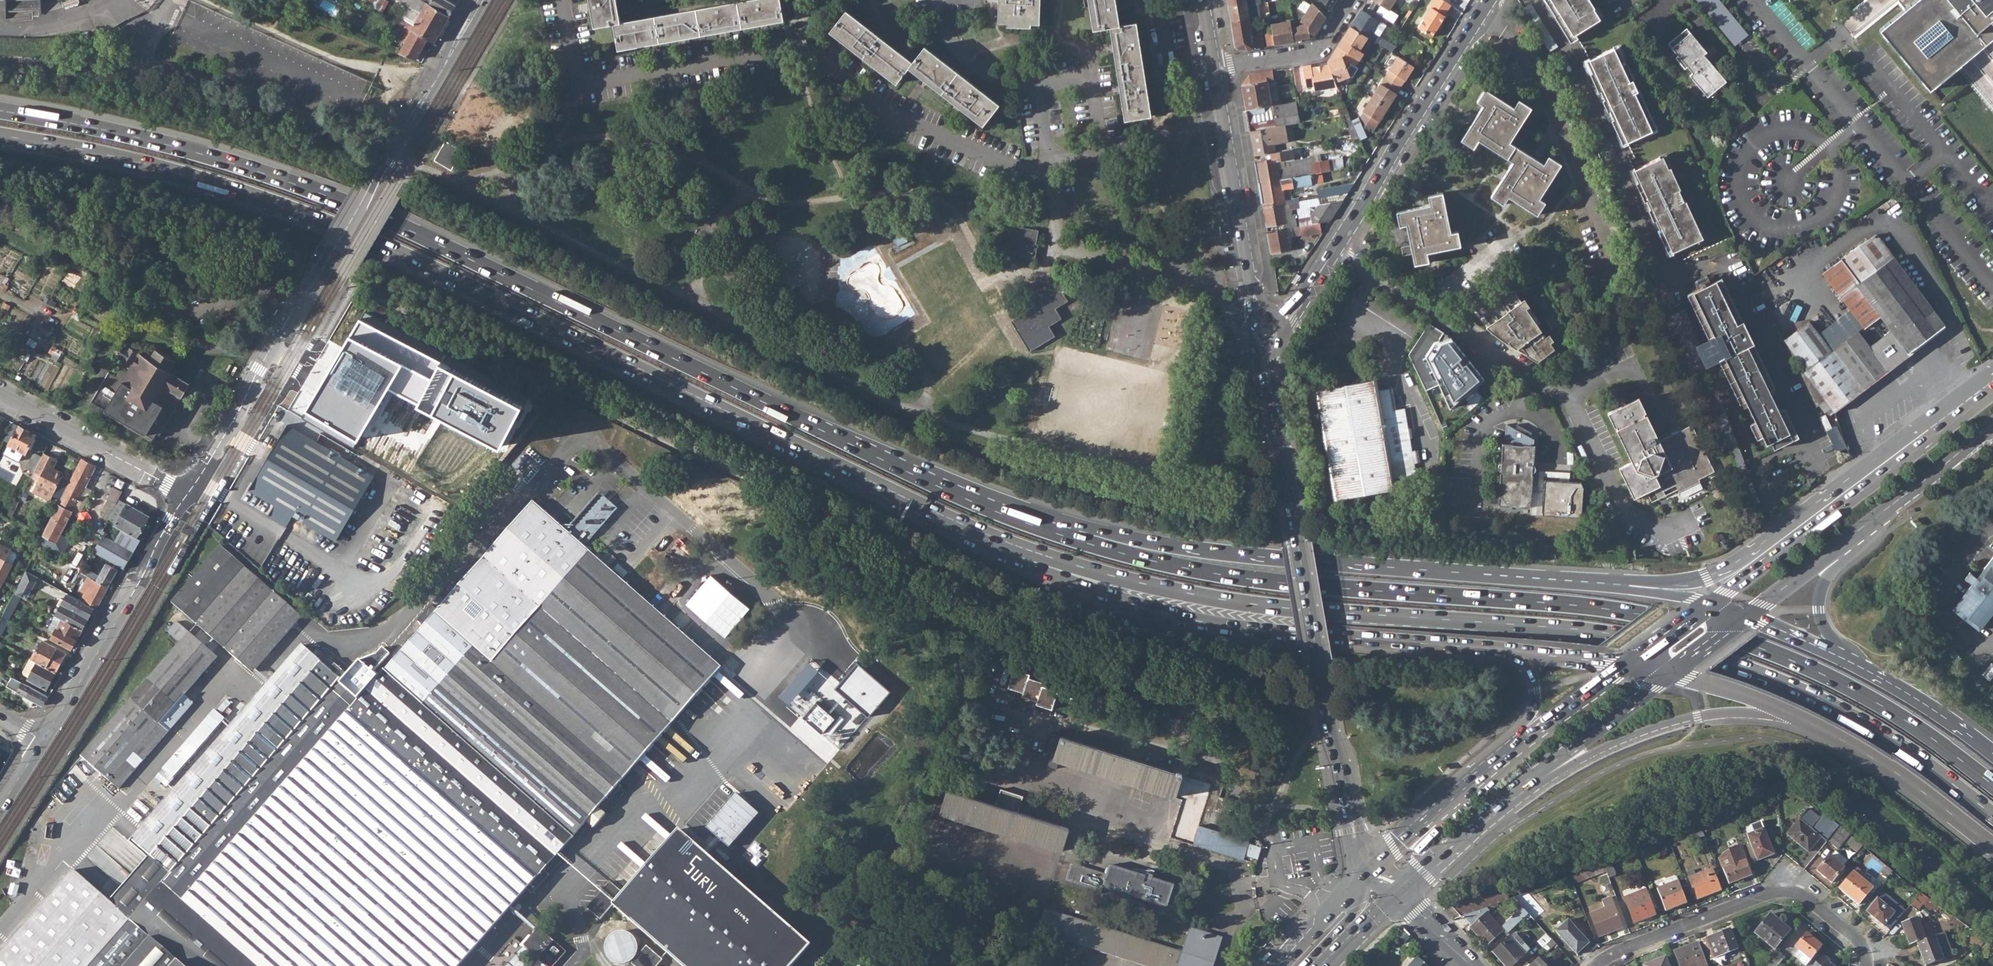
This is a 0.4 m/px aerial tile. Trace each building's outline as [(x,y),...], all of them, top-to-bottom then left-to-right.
[(3,19),(5,19),(6,7),(39,8),(39,14),(42,14),(41,0),(4,0),(3,19)] [(410,5),(422,12),(421,16),(418,21),(416,24),(403,16),(400,21),(407,25),(413,29),(429,38),(434,42),(450,15),(430,4),(424,0),(402,0),(410,5)] [(430,4),(450,15),(459,0),(433,0),(430,4)] [(594,27),(614,24),(618,50),(784,20),(780,0),(746,0),(621,23),(617,0),(589,0),(590,2),(591,11),(594,27)] [(998,23),(1007,23),(1007,26),(1031,27),(1032,24),(1040,24),(1041,0),(999,0),(998,23)] [(1094,30),(1110,27),(1125,120),(1151,116),(1137,22),(1121,25),(1118,9),(1117,0),(1089,0),(1094,30)] [(1118,9),(1129,7),(1128,0),(1117,0),(1118,9)] [(1249,19),(1260,17),(1260,15),(1258,4),(1247,5),(1246,0),(1228,0),(1232,22),(1249,19)] [(1331,11),(1337,0),(1321,0),(1331,11)] [(1390,10),(1396,0),(1373,0),(1390,10)] [(1418,27),(1431,36),(1440,23),(1445,16),(1444,15),(1450,5),(1443,0),(1434,0),(1428,9),(1429,9),(1418,27)] [(1550,9),(1552,8),(1557,15),(1554,16),(1568,39),(1575,35),(1600,19),(1589,0),(1545,0),(1550,9)] [(1768,83),(1780,72),(1719,0),(1699,0),(1768,83)] [(1879,30),(1929,89),(1959,64),(1992,105),(1992,0),(1915,0),(1879,30)] [(578,4),(580,13),(591,11),(590,2),(578,4)] [(410,5),(403,16),(416,24),(418,21),(421,16),(422,12),(410,5)] [(1313,38),(1324,17),(1315,6),(1295,10),(1301,41),(1313,38)] [(1275,46),(1301,41),(1295,10),(1269,16),(1272,33),(1275,46)] [(1361,10),(1351,26),(1368,37),(1369,38),(1392,52),(1395,47),(1376,34),(1373,32),(1380,22),(1361,10)] [(846,11),(830,32),(897,84),(908,67),(983,126),(999,104),(925,46),(912,62),(846,11)] [(1265,47),(1260,17),(1249,19),(1232,22),(1236,46),(1249,50),(1265,47)] [(1373,32),(1376,34),(1383,24),(1380,22),(1373,32)] [(401,53),(416,60),(429,38),(413,29),(407,25),(399,39),(406,44),(401,53)] [(1368,37),(1351,26),(1337,46),(1359,60),(1363,53),(1359,51),(1368,37)] [(1687,28),(1668,44),(1678,56),(1685,64),(1692,73),(1689,75),(1707,97),(1726,81),(1704,54),(1707,52),(1687,28)] [(1272,33),(1265,34),(1267,47),(1275,46),(1272,33)] [(1549,33),(1542,38),(1542,39),(1549,51),(1557,46),(1549,33)] [(1568,39),(1571,43),(1578,39),(1575,35),(1568,39)] [(1359,60),(1337,46),(1332,55),(1333,59),(1327,62),(1328,64),(1336,81),(1350,75),(1346,66),(1348,62),(1354,66),(1359,60)] [(1614,48),(1584,62),(1590,74),(1588,75),(1597,93),(1599,92),(1603,100),(1601,101),(1607,113),(1609,112),(1613,120),(1610,121),(1622,145),(1657,129),(1638,91),(1636,92),(1631,81),(1633,80),(1622,59),(1620,60),(1614,48)] [(1414,66),(1398,56),(1389,70),(1385,77),(1400,86),(1414,66)] [(1671,61),(1678,69),(1685,64),(1678,56),(1671,61)] [(1315,90),(1338,86),(1336,81),(1328,64),(1319,65),(1311,66),(1311,64),(1303,66),(1306,87),(1314,86),(1315,90)] [(1418,69),(1424,73),(1427,68),(1421,64),(1418,69)] [(1295,67),(1296,75),(1304,74),(1303,66),(1295,67)] [(1273,80),(1272,71),(1250,74),(1242,85),(1246,109),(1271,105),(1267,81),(1273,80)] [(1385,77),(1372,97),(1387,107),(1396,93),(1400,86),(1385,77)] [(1483,105),(1461,139),(1473,147),(1478,139),(1513,162),(1491,196),(1503,204),(1508,196),(1537,214),(1545,202),(1539,199),(1561,164),(1549,156),(1544,164),(1509,142),(1531,107),(1519,100),(1514,107),(1485,89),(1477,101),(1483,105)] [(1373,129),(1387,107),(1372,97),(1363,111),(1364,112),(1361,117),(1366,125),(1373,129)] [(1271,105),(1246,109),(1250,131),(1285,125),(1299,123),(1296,102),(1271,106),(1271,105)] [(1348,114),(1342,115),(1352,138),(1358,137),(1348,114)] [(1267,153),(1276,151),(1274,143),(1287,141),(1285,125),(1250,131),(1254,155),(1267,153)] [(445,141),(434,160),(451,170),(463,151),(445,141)] [(1268,159),(1255,161),(1259,182),(1322,172),(1329,171),(1327,159),(1322,160),(1321,154),(1313,155),(1313,157),(1295,160),(1293,149),(1276,151),(1267,153),(1268,159)] [(1327,159),(1329,171),(1344,168),(1342,157),(1327,159)] [(1662,157),(1632,171),(1638,183),(1636,184),(1645,202),(1646,201),(1650,209),(1648,210),(1654,222),(1656,221),(1659,229),(1657,230),(1669,254),(1703,238),(1685,200),(1683,201),(1678,190),(1680,189),(1670,168),(1668,169),(1662,157)] [(1263,207),(1283,204),(1281,189),(1287,188),(1324,182),(1322,172),(1259,182),(1263,207)] [(1354,183),(1321,189),(1322,197),(1348,193),(1354,183)] [(1281,189),(1283,204),(1290,202),(1289,199),(1287,188),(1281,189)] [(1415,264),(1429,261),(1427,252),(1460,245),(1458,232),(1451,232),(1442,192),(1428,195),(1430,205),(1397,211),(1400,226),(1406,224),(1411,244),(1401,247),(1403,255),(1412,253),(1415,264)] [(1283,204),(1263,207),(1267,227),(1283,224),(1284,228),(1287,227),(1291,227),(1296,226),(1300,225),(1319,222),(1330,221),(1343,200),(1317,204),(1310,216),(1299,218),(1299,220),(1296,220),(1295,214),(1292,215),(1291,210),(1299,208),(1298,201),(1290,202),(1283,204)] [(1296,226),(1291,227),(1293,236),(1302,234),(1303,238),(1311,236),(1311,234),(1322,232),(1319,222),(1300,225),(1296,226)] [(1009,252),(1027,255),(1026,258),(1035,259),(1037,248),(1034,247),(1034,244),(1036,244),(1039,230),(1014,225),(1009,252)] [(1271,253),(1290,249),(1289,242),(1287,227),(1284,228),(1267,231),(1271,253)] [(1944,325),(1878,235),(1842,260),(1859,282),(1856,284),(1891,330),(1869,347),(1857,331),(1831,351),(1823,341),(1832,335),(1823,322),(1814,319),(1808,322),(1784,340),(1815,408),(1819,405),(1824,413),(1826,411),(1830,416),(1889,371),(1887,369),(1892,365),(1895,365),(1899,363),(1902,360),(1902,357),(1944,325)] [(1299,277),(1295,274),(1290,283),(1294,285),(1299,277)] [(1721,278),(1687,294),(1712,346),(1715,345),(1718,351),(1720,349),(1724,357),(1718,360),(1740,404),(1745,401),(1755,421),(1749,424),(1757,439),(1762,436),(1766,443),(1770,441),(1774,448),(1798,436),(1784,407),(1778,409),(1769,389),(1774,387),(1753,343),(1721,278)] [(1506,284),(1474,306),(1480,316),(1483,314),(1495,331),(1493,332),(1537,363),(1555,350),(1550,343),(1553,341),(1549,335),(1546,337),(1538,325),(1526,309),(1530,306),(1525,299),(1521,301),(1516,293),(1513,295),(1506,284)] [(1031,309),(1011,321),(1029,351),(1055,336),(1049,326),(1061,318),(1055,308),(1068,300),(1062,291),(1049,288),(1041,289),(1028,292),(1034,302),(1036,306),(1031,309)] [(1526,309),(1538,325),(1541,322),(1530,306),(1526,309)] [(1775,323),(1784,340),(1808,322),(1797,306),(1775,323)] [(1665,317),(1691,371),(1706,364),(1684,308),(1665,317)] [(317,406),(464,489),(523,399),(368,314),(347,352),(317,406)] [(1408,354),(1426,391),(1440,385),(1450,409),(1484,381),(1451,338),(1448,339),(1447,335),(1428,324),(1408,354)] [(120,362),(112,376),(108,373),(88,405),(151,442),(156,434),(159,436),(180,398),(181,399),(190,384),(175,375),(178,370),(172,367),(175,362),(154,350),(151,355),(146,352),(143,356),(124,345),(115,359),(120,362)] [(1418,450),(1413,451),(1412,451),(1410,438),(1408,428),(1405,408),(1397,409),(1393,387),(1379,390),(1377,379),(1315,389),(1334,499),(1396,489),(1394,478),(1416,474),(1414,463),(1420,461),(1418,450)] [(1631,461),(1619,468),(1634,498),(1653,489),(1656,494),(1675,485),(1679,491),(1700,481),(1699,479),(1714,471),(1692,424),(1674,433),(1659,440),(1646,414),(1645,415),(1644,413),(1646,412),(1638,398),(1607,413),(1614,427),(1616,426),(1617,429),(1616,429),(1631,461)] [(1714,418),(1737,466),(1744,463),(1725,413),(1714,418)] [(1533,433),(1517,424),(1514,429),(1506,424),(1503,444),(1501,467),(1499,468),(1498,469),(1497,470),(1497,472),(1499,473),(1501,474),(1499,505),(1530,507),(1532,476),(1533,476),(1535,475),(1535,473),(1535,471),(1534,470),(1532,470),(1533,446),(1535,441),(1530,438),(1533,433)] [(291,516),(335,541),(372,476),(285,426),(284,427),(247,491),(273,506),(267,516),(284,526),(291,516)] [(1835,426),(1826,430),(1836,452),(1846,447),(1835,426)] [(8,445),(24,454),(33,436),(18,427),(8,445)] [(46,452),(61,457),(64,449),(49,443),(46,452)] [(26,468),(34,472),(41,457),(34,453),(26,468)] [(53,491),(58,482),(61,475),(51,470),(55,461),(43,454),(41,457),(34,472),(31,478),(36,481),(31,493),(48,501),(53,491)] [(38,544),(63,557),(71,540),(61,535),(94,468),(80,460),(38,544)] [(1559,482),(1544,481),(1542,516),(1581,518),(1583,483),(1559,482)] [(108,500),(114,504),(118,496),(111,493),(108,500)] [(353,707),(351,705),(373,681),(368,678),(385,658),(378,652),(373,657),(355,666),(334,690),(332,689),(347,673),(337,663),(332,669),(313,653),(306,646),(303,644),(124,847),(142,864),(110,900),(74,868),(0,953),(0,965),(459,965),(531,884),(536,889),(550,873),(544,869),(547,866),(552,871),(563,859),(557,854),(604,800),(612,807),(626,791),(618,784),(722,665),(534,500),(433,615),(427,610),(414,625),(420,630),(353,707)] [(115,525),(135,537),(147,517),(118,500),(108,519),(116,524),(115,525)] [(94,552),(122,569),(138,543),(120,532),(114,542),(103,535),(94,552)] [(1,581),(11,562),(5,559),(10,550),(0,544),(0,581),(1,581)] [(172,603),(251,674),(301,617),(221,546),(172,603)] [(14,552),(10,550),(5,559),(11,562),(15,555),(14,552)] [(1952,609),(1979,630),(1992,612),(1992,556),(1977,577),(1970,571),(1964,578),(1971,584),(1952,609)] [(95,581),(107,587),(116,570),(105,564),(95,581)] [(25,571),(13,594),(19,598),(25,586),(31,589),(37,578),(25,571)] [(80,589),(85,592),(89,594),(85,600),(95,607),(107,587),(95,581),(88,577),(80,589)] [(2,616),(9,620),(20,598),(19,598),(13,594),(2,616)] [(54,616),(80,629),(80,630),(92,608),(66,594),(63,600),(59,598),(56,604),(59,606),(54,616)] [(9,620),(2,616),(0,621),(0,637),(9,620)] [(80,629),(54,616),(52,620),(53,621),(48,630),(53,633),(50,638),(70,648),(80,630),(80,629)] [(168,631),(180,642),(189,632),(176,621),(168,631)] [(217,657),(189,632),(180,642),(81,754),(118,787),(167,730),(159,722),(217,657)] [(35,662),(54,672),(65,654),(42,642),(36,652),(34,651),(30,659),(34,662),(35,662)] [(317,648),(310,642),(306,646),(313,653),(317,648)] [(26,679),(45,689),(54,672),(35,662),(34,662),(30,659),(29,659),(22,672),(23,674),(27,677),(26,679)] [(1036,705),(1051,709),(1057,693),(1042,687),(1042,684),(1027,679),(1028,676),(1014,671),(1008,688),(1023,692),(1021,696),(1037,701),(1036,705)] [(16,693),(41,707),(47,696),(21,683),(16,693)] [(168,787),(220,725),(225,730),(233,721),(230,718),(241,705),(226,693),(156,777),(168,787)] [(804,780),(829,751),(790,716),(764,745),(804,780)] [(1175,797),(1182,799),(1169,837),(1242,860),(1243,856),(1257,860),(1260,847),(1247,843),(1248,842),(1198,826),(1211,785),(1185,776),(1190,763),(1175,758),(1170,772),(1051,735),(1044,757),(1048,759),(1046,767),(1055,770),(1057,761),(1174,798),(1175,797)] [(944,815),(1061,851),(1068,828),(1017,812),(1021,796),(999,789),(994,805),(949,791),(951,786),(944,783),(942,790),(945,791),(943,795),(941,794),(932,820),(941,823),(944,815)] [(737,792),(706,826),(730,847),(760,813),(737,792)] [(1214,811),(1228,815),(1232,803),(1218,799),(1214,811)] [(1839,826),(1825,815),(1824,816),(1821,814),(1814,824),(1830,836),(1839,826)] [(1820,837),(1799,819),(1786,834),(1808,851),(1820,837)] [(1773,854),(1759,821),(1749,825),(1745,830),(1757,860),(1773,854)] [(1862,845),(1839,826),(1830,836),(1839,844),(1843,840),(1856,851),(1862,845)] [(1704,836),(1701,827),(1692,830),(1695,839),(1704,836)] [(683,965),(792,965),(810,945),(679,829),(624,892),(612,882),(589,909),(600,919),(613,904),(683,965)] [(1730,850),(1719,858),(1723,868),(1728,884),(1752,875),(1746,859),(1740,845),(1730,850)] [(1847,860),(1835,850),(1830,857),(1828,855),(1816,870),(1831,882),(1843,868),(1842,867),(1847,860)] [(1615,874),(1610,861),(1603,863),(1606,871),(1608,877),(1615,874)] [(1606,871),(1603,863),(1570,876),(1573,884),(1606,871)] [(1892,871),(1886,866),(1872,883),(1878,888),(1892,871)] [(1720,890),(1711,868),(1695,874),(1693,869),(1686,872),(1697,899),(1720,890)] [(1864,875),(1856,868),(1839,889),(1858,905),(1872,888),(1861,879),(1864,875)] [(1686,903),(1677,880),(1656,888),(1665,911),(1686,903)] [(1655,915),(1644,889),(1624,897),(1634,923),(1655,915)] [(1541,913),(1523,893),(1513,897),(1522,908),(1528,914),(1530,917),(1533,919),(1541,913)] [(1935,903),(1920,893),(1910,905),(1916,910),(1922,904),(1930,910),(1935,903)] [(1509,899),(1507,894),(1465,898),(1450,905),(1460,916),(1470,912),(1485,907),(1509,899)] [(1622,928),(1610,897),(1601,900),(1604,908),(1589,913),(1598,937),(1622,928)] [(1894,912),(1877,898),(1866,911),(1883,926),(1894,912)] [(1488,910),(1485,907),(1470,912),(1478,920),(1470,927),(1486,945),(1502,930),(1500,928),(1486,912),(1488,910)] [(1528,914),(1522,908),(1512,916),(1513,917),(1507,922),(1512,928),(1523,918),(1528,914)] [(1222,940),(1189,929),(1181,954),(1044,910),(1036,932),(1141,965),(1213,965),(1222,940)] [(1790,930),(1770,914),(1755,933),(1774,949),(1790,930)] [(1588,943),(1567,919),(1554,931),(1576,954),(1588,943)] [(1924,940),(1916,919),(1901,924),(1909,945),(1916,943),(1924,940)] [(1502,930),(1505,934),(1512,928),(1507,922),(1500,928),(1502,930)] [(527,941),(555,965),(570,947),(543,923),(527,941)] [(1947,931),(1948,935),(1962,930),(1961,926),(1947,931)] [(1737,949),(1730,929),(1706,938),(1714,958),(1737,949)] [(1985,939),(1972,930),(1965,940),(1978,949),(1985,939)] [(634,958),(635,959),(633,961),(639,965),(657,965),(663,959),(647,945),(637,956),(636,956),(638,949),(637,941),(634,937),(629,932),(620,931),(613,933),(607,940),(605,944),(605,950),(609,958),(617,963),(624,964),(628,963),(634,958)] [(1515,933),(1509,937),(1492,952),(1505,965),(1511,965),(1529,949),(1515,933)] [(1822,945),(1806,933),(1795,946),(1799,950),(1794,955),(1806,965),(1822,945)] [(1941,933),(1924,940),(1916,943),(1924,965),(1925,965),(1942,960),(1936,944),(1944,942),(1941,933)] [(1536,942),(1542,948),(1551,940),(1546,934),(1536,942)] [(1557,946),(1551,940),(1542,948),(1546,953),(1553,946),(1555,948),(1557,946)] [(1697,942),(1674,951),(1679,965),(1707,965),(1697,942)] [(1270,955),(1267,952),(1261,959),(1262,961),(1264,962),(1270,955)] [(1778,952),(1767,965),(1777,965),(1784,957),(1778,952)] [(1822,953),(1812,965),(1835,965),(1836,965),(1822,953)] [(1416,956),(1407,965),(1426,965),(1416,956)] [(1665,957),(1644,965),(1669,965),(1665,957)]
